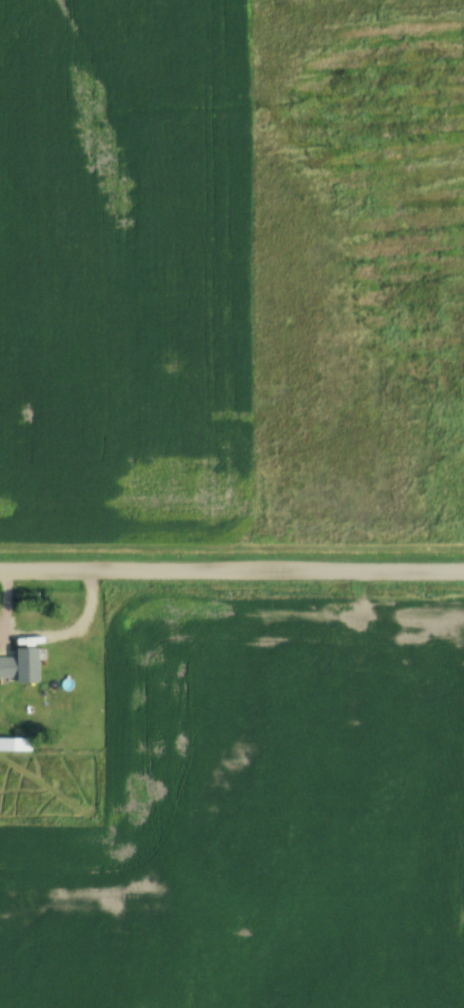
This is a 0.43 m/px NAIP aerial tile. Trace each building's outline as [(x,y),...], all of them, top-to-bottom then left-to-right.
[(38,648),(13,648),(13,658),(0,658),(0,680),(38,680),(38,648)] [(30,739),(0,739),(0,751),(30,751),(30,739)]
